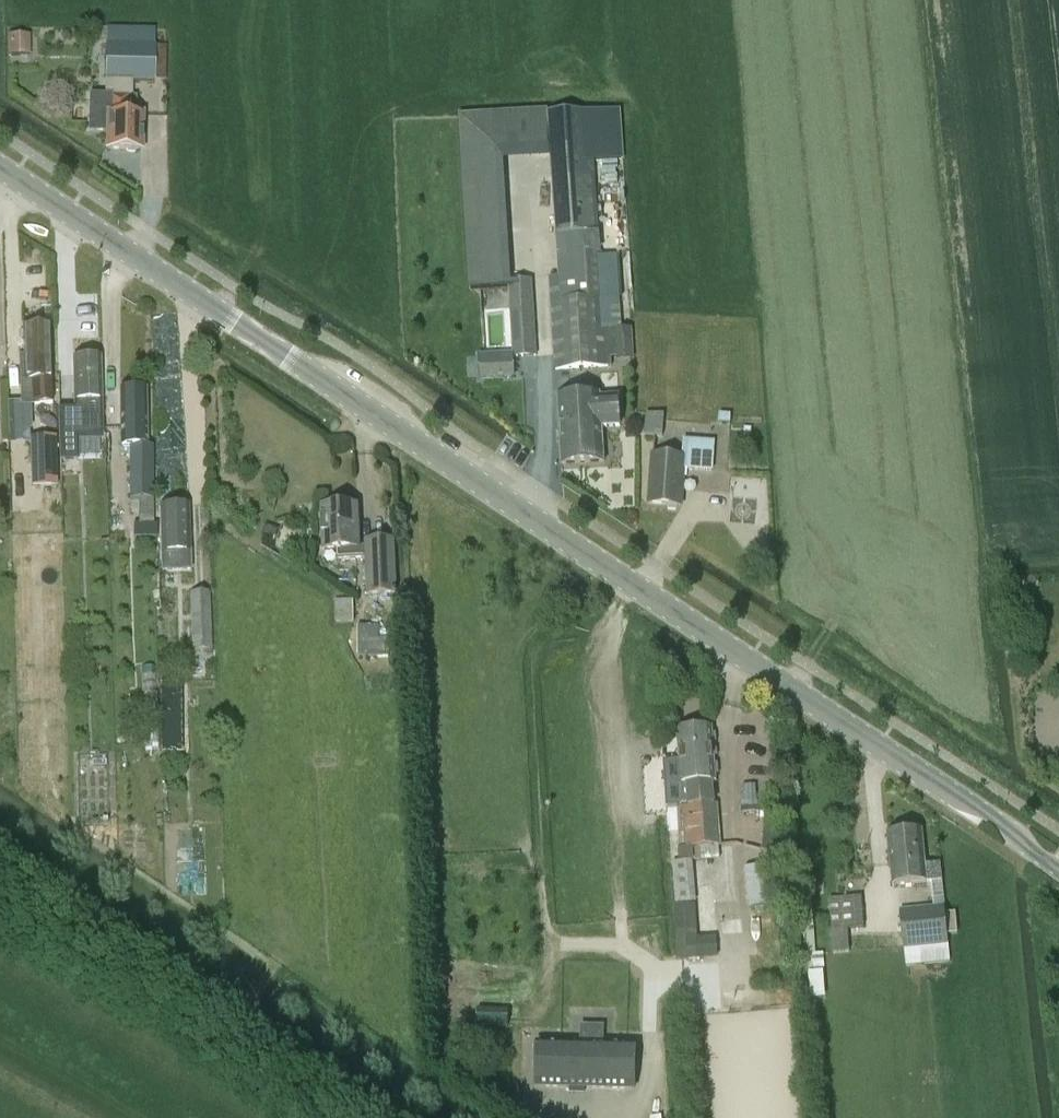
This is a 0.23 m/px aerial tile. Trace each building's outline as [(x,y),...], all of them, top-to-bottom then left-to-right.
[(35,55),(35,33),(11,34),(12,56),(35,55)] [(154,82),(155,42),(108,42),(108,81),(110,81),(109,98),(91,98),(90,131),(107,131),(106,149),(140,151),(141,113),(137,113),(137,97),(127,97),(127,81),(154,82)] [(514,283),(508,155),(552,152),(550,115),(471,120),(480,285),(508,284),(512,358),(535,357),(531,281),(514,283)] [(579,301),(551,302),(554,371),(607,367),(603,300),(600,278),(592,144),(555,147),(553,147),(561,236),(573,236),(577,279),(579,301)] [(51,405),(50,377),(48,327),(22,328),(23,365),(23,379),(34,378),(35,405),(51,405)] [(620,362),(633,361),(631,331),(618,332),(620,362)] [(485,374),(503,373),(502,354),(484,356),(485,374)] [(72,360),(73,402),(73,410),(99,410),(99,402),(99,359),(72,360)] [(120,444),(128,444),(128,499),(138,499),(138,526),(153,525),(151,444),(145,444),(144,389),(119,390),(120,444)] [(601,429),(620,427),(617,396),(599,398),(599,394),(557,397),(562,467),(603,464),(601,429)] [(664,415),(645,413),(643,436),(662,437),(664,415)] [(57,473),(57,437),(27,439),(29,474),(57,473)] [(711,472),(714,441),(683,439),(681,457),(652,454),(648,504),(680,507),(683,470),(711,472)] [(338,561),(367,560),(367,547),(359,547),(357,506),(321,507),(323,551),(337,550),(338,561)] [(186,570),(186,559),(191,560),(191,551),(187,551),(186,507),(160,508),(162,551),(162,570),(186,570)] [(276,536),(279,528),(268,525),(265,533),(276,536)] [(367,547),(367,560),(369,597),(396,596),(395,542),(366,543),(367,547)] [(769,570),(769,557),(757,558),(757,571),(769,570)] [(191,652),(211,652),(208,593),(188,593),(191,652)] [(335,624),(354,623),(353,599),(334,600),(335,624)] [(379,638),(379,625),(357,625),(357,657),(388,657),(388,638),(379,638)] [(178,687),(161,687),(162,752),(179,752),(178,687)] [(146,751),(156,750),(156,693),(143,693),(143,696),(144,712),(144,727),(144,742),(146,742),(146,751)] [(682,849),(683,861),(719,858),(718,847),(721,847),(718,804),(716,804),(715,780),(711,728),(677,730),(679,760),(662,761),(664,786),(689,784),(690,805),(678,807),(681,849),(682,849)] [(887,834),(892,886),(927,883),(921,830),(887,834)] [(944,905),(941,880),(930,881),(933,906),(899,909),(903,950),(906,968),(949,963),(948,945),(944,905)] [(810,1000),(820,1000),(818,973),(817,973),(809,885),(802,886),(809,974),(808,974),(810,1000)] [(861,897),(829,899),(830,931),(864,928),(861,897)] [(695,906),(673,908),(676,962),(717,958),(715,937),(697,939),(695,906)] [(475,1041),(475,1042),(506,1044),(507,1028),(508,1028),(509,1010),(476,1008),(476,1010),(461,1009),(460,1040),(475,1041)] [(633,1045),(534,1049),(537,1091),(636,1089),(633,1045)]
